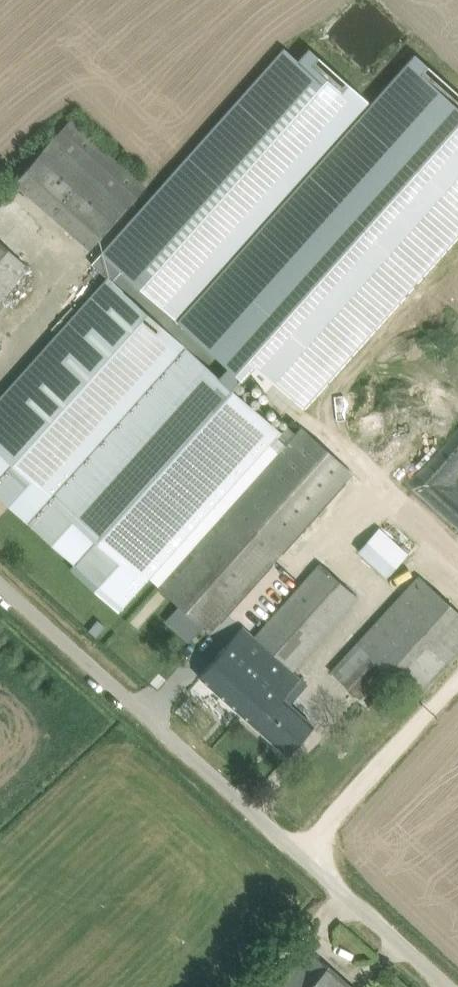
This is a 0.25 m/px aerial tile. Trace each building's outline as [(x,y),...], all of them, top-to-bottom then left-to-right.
[(0,397),(0,498),(121,607),(279,430),(229,386),(247,364),(251,361),(273,381),(302,407),(457,233),(457,92),(415,54),(371,103),(309,48),(298,60),(284,48),(101,252),(91,264),(106,278),(0,397)] [(144,187),(69,120),(14,182),(89,249),(144,187)] [(28,268),(0,243),(0,299),(28,268)] [(302,426),(171,572),(158,587),(209,632),(222,617),(354,472),(302,426)] [(443,466),(438,467),(436,459),(425,462),(431,484),(447,479),(443,466)] [(457,526),(457,507),(433,491),(425,504),(457,526)] [(391,575),(413,552),(384,524),(362,548),(391,575)] [(319,564),(254,637),(242,627),(198,676),(287,754),(313,725),(289,704),(307,684),(291,670),(356,597),(319,564)] [(331,671),(359,697),(385,669),(416,698),(457,652),(457,614),(418,577),(331,671)] [(310,950),(276,986),(351,986),(310,950)]
